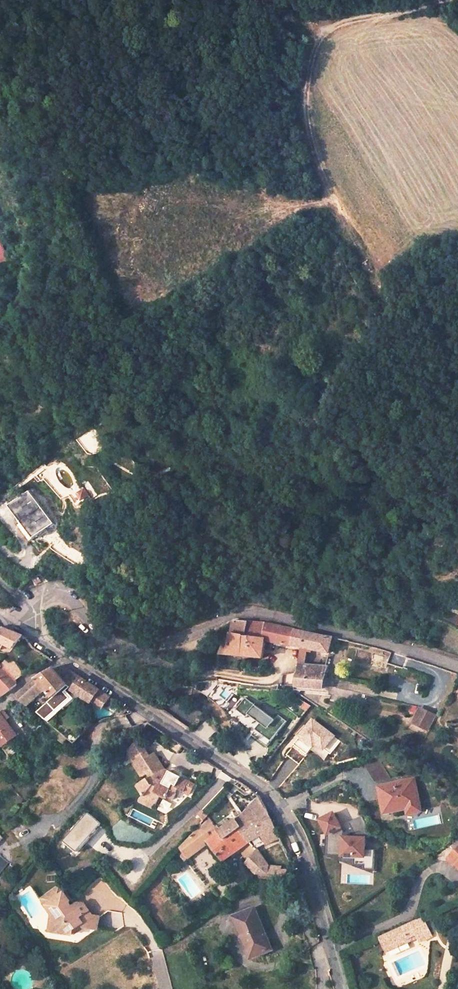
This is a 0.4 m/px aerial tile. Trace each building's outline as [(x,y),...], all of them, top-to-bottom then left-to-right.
[(23,526),(35,541),(58,523),(32,491),(13,508),(25,523),(23,526)] [(110,503),(113,509),(127,500),(123,495),(110,503)] [(35,575),(39,580),(44,577),(41,572),(35,575)] [(311,648),(329,652),(332,637),(318,634),(295,629),(270,624),(266,623),(247,621),(233,619),(230,630),(230,640),(224,638),(217,653),(244,656),(263,657),(265,639),(292,645),(302,647),(311,648)] [(12,650),(21,637),(18,636),(10,633),(1,628),(0,628),(0,642),(12,650)] [(311,648),(302,647),(300,661),(305,662),(306,651),(311,652),(311,648)] [(2,696),(15,686),(14,681),(22,674),(7,658),(0,664),(0,694),(2,696)] [(300,661),(296,686),(321,688),(324,677),(326,667),(305,662),(300,661)] [(67,681),(74,674),(71,672),(60,665),(48,671),(36,678),(16,697),(8,706),(18,714),(25,705),(23,703),(41,687),(50,697),(65,684),(67,681)] [(65,684),(70,689),(79,677),(74,674),(67,681),(65,684)] [(70,689),(89,701),(98,690),(79,677),(70,689)] [(98,690),(89,701),(94,705),(100,709),(101,707),(109,697),(98,690)] [(245,715),(247,713),(259,722),(250,734),(266,745),(284,720),(276,714),(273,718),(243,696),(235,708),(245,715)] [(120,715),(122,715),(126,709),(121,705),(114,716),(120,715)] [(412,729),(427,735),(433,721),(418,714),(412,729)] [(1,747),(15,736),(0,717),(0,745),(1,747)] [(334,737),(312,719),(298,735),(300,737),(294,744),(307,754),(314,745),(322,752),(334,737)] [(137,801),(151,809),(157,796),(163,799),(165,796),(171,800),(176,789),(182,792),(187,781),(178,777),(175,783),(164,778),(166,774),(162,772),(163,770),(159,764),(154,767),(152,764),(157,760),(152,752),(147,754),(144,751),(130,759),(140,776),(144,773),(146,776),(134,783),(140,792),(137,801)] [(382,762),(368,769),(377,784),(390,776),(382,762)] [(166,774),(164,778),(175,783),(178,777),(180,771),(170,766),(166,774)] [(406,812),(419,809),(412,778),(377,786),(383,812),(404,807),(406,812)] [(265,846),(279,838),(265,808),(260,799),(257,797),(240,815),(242,816),(233,820),(217,833),(207,819),(198,829),(222,861),(247,839),(249,842),(260,835),(265,846)] [(341,830),(331,812),(318,819),(326,834),(325,855),(340,855),(340,858),(352,859),(352,864),(362,865),(362,869),(372,869),(373,849),(363,849),(364,838),(364,837),(353,837),(341,836),(341,830)] [(89,813),(66,841),(79,852),(102,824),(89,813)] [(368,830),(360,815),(347,821),(353,833),(353,837),(364,837),(364,838),(367,838),(368,830)] [(6,862),(9,862),(9,858),(9,854),(8,849),(6,845),(3,840),(0,838),(1,836),(0,834),(0,869),(6,862)] [(178,848),(187,859),(194,853),(192,851),(197,847),(188,836),(178,848)] [(450,858),(457,865),(457,848),(450,858)] [(255,875),(285,875),(285,872),(279,871),(279,868),(266,865),(255,849),(243,863),(255,875)] [(51,931),(73,934),(74,930),(83,923),(79,917),(88,911),(84,905),(78,905),(73,908),(70,904),(70,901),(60,887),(44,899),(54,913),(51,931)] [(233,916),(248,952),(257,949),(258,953),(269,949),(252,908),(233,916)] [(79,917),(83,923),(85,927),(97,929),(99,917),(92,917),(88,911),(79,917)] [(414,935),(418,943),(431,937),(421,916),(402,925),(407,938),(414,935)] [(407,938),(402,925),(380,935),(387,950),(408,941),(407,938)]
